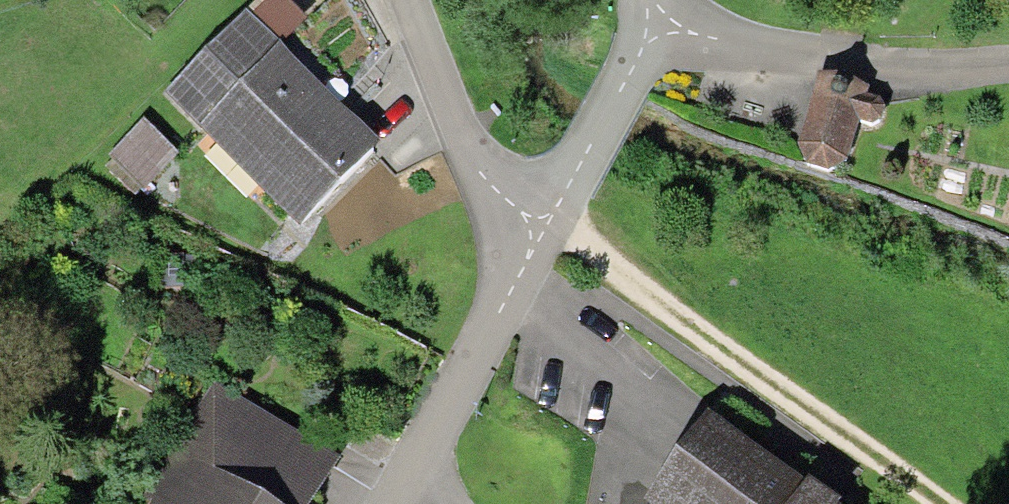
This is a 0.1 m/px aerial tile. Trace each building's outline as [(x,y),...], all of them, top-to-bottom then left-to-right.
[(288,0),(266,0),(251,15),(280,45),(307,19),(288,0)] [(251,15),(245,9),(163,93),(198,127),(280,45),(251,15)] [(349,113),(280,45),(198,127),(299,226),(381,144),(349,113)] [(870,86),(819,73),(797,144),(808,166),(826,172),(847,161),(859,121),(870,126),(880,120),(884,105),(880,98),(867,92),(870,86)] [(143,120),(108,155),(145,190),(179,155),(143,120)] [(174,447),(267,503),(315,503),(340,460),(213,383),(174,447)] [(707,413),(642,503),(841,503),(842,503),(825,491),(807,478),(804,482),(707,413)] [(174,447),(143,497),(150,501),(148,503),(267,503),(174,447)]
